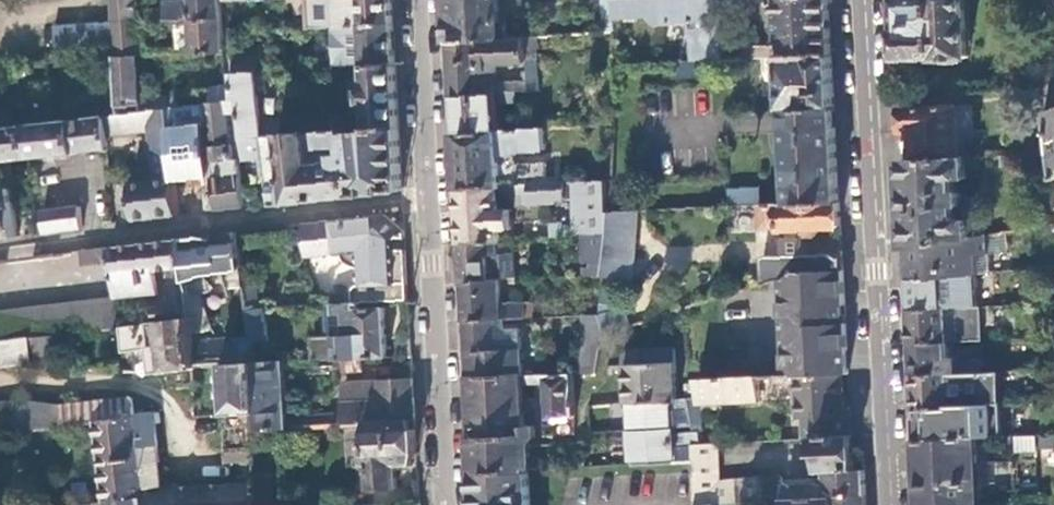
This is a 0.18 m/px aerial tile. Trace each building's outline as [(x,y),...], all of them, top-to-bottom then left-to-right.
[(111,23),(139,21),(192,18),(221,16),(220,0),(174,0),(167,1),(168,11),(164,12),(163,7),(138,8),(138,0),(110,0),(111,23)] [(336,19),(293,20),(294,30),(333,27),(393,23),(391,0),(335,0),(336,19)] [(446,5),(449,40),(506,38),(525,37),(524,20),(499,21),(498,0),(446,0),(446,5)] [(604,33),(615,32),(613,19),(611,0),(601,0),(604,33)] [(613,19),(648,18),(659,25),(710,22),(710,12),(723,11),(723,8),(749,7),(749,0),(611,0),(613,19)] [(831,0),(779,0),(781,45),(756,47),(756,58),(783,56),(833,54),(831,9),(831,0)] [(898,58),(920,57),(920,64),(963,62),(963,59),(970,59),(967,0),(903,0),(895,0),(896,14),(898,58)] [(1045,58),(1046,88),(1047,110),(1053,108),(1053,0),(1043,0),(1045,58)] [(223,49),(221,16),(192,18),(195,51),(223,49)] [(139,21),(111,23),(113,52),(114,56),(137,54),(142,54),(139,21)] [(111,23),(54,26),(56,55),(113,52),(111,23)] [(393,34),(393,23),(333,27),(336,68),(364,66),(395,64),(393,34)] [(542,45),(541,36),(527,37),(527,46),(538,46),(542,45)] [(527,69),(539,66),(538,46),(527,46),(527,37),(525,37),(506,38),(449,40),(450,67),(452,95),(504,93),(503,86),(499,86),(498,73),(503,73),(503,64),(527,63),(527,69)] [(756,58),(756,47),(745,47),(745,58),(756,58)] [(137,54),(114,56),(118,113),(169,107),(179,106),(177,94),(141,98),(137,54)] [(834,74),(833,54),(783,56),(787,115),(836,112),(834,74)] [(1046,88),(1045,58),(1011,60),(1012,90),(1046,88)] [(231,63),(232,74),(256,72),(261,72),(260,61),(231,63)] [(396,86),(395,64),(364,66),(365,91),(362,91),(362,105),(366,105),(367,131),(399,129),(396,86)] [(528,91),(541,90),(539,66),(527,69),(528,80),(528,91)] [(282,117),(262,120),(256,72),(232,74),(233,100),(238,100),(240,113),(243,139),(283,136),(282,117)] [(516,92),(528,91),(528,80),(503,81),(503,86),(504,93),(516,92)] [(213,102),(226,100),(225,83),(212,83),(213,102)] [(504,93),(452,95),(453,114),(454,132),(498,130),(495,98),(501,98),(501,103),(516,101),(516,92),(504,93)] [(238,100),(233,100),(226,100),(213,102),(207,103),(210,134),(211,146),(233,144),(229,114),(240,113),(238,100)] [(179,106),(169,107),(171,139),(210,134),(207,103),(179,106)] [(957,106),(901,109),(901,118),(902,133),(912,133),(913,161),(960,158),(957,106)] [(169,107),(118,113),(104,115),(106,136),(148,132),(154,180),(116,184),(122,220),(147,217),(179,214),(171,139),(169,107)] [(838,149),(836,112),(787,115),(791,203),(840,201),(838,149)] [(106,136),(104,115),(24,124),(28,158),(107,150),(106,136)] [(24,124),(0,127),(0,162),(28,158),(24,124)] [(498,130),(454,132),(455,160),(457,188),(529,184),(573,181),(571,161),(512,164),(499,171),(499,154),(516,153),(516,150),(571,147),(569,126),(498,130)] [(400,149),(399,129),(367,131),(323,134),(324,149),(344,148),(344,156),(334,157),(334,164),(309,166),(308,135),(283,136),(290,204),(402,190),(400,149)] [(283,136),(243,139),(245,160),(267,158),(272,206),(290,204),(283,136)] [(235,159),(233,144),(211,146),(211,153),(212,161),(235,159)] [(212,161),(211,153),(195,154),(200,179),(181,181),(184,213),(199,212),(216,210),(212,161)] [(970,178),(969,157),(960,158),(913,161),(903,162),(905,195),(908,248),(973,237),(972,219),(961,219),(960,207),(962,207),(965,204),(965,192),(961,190),(959,190),(959,178),(970,178)] [(239,159),(235,159),(212,161),(216,210),(230,208),(245,207),(239,159)] [(605,179),(573,181),(529,184),(532,204),(548,203),(548,198),(574,197),(576,224),(563,224),(563,221),(551,222),(552,238),(572,236),(572,235),(581,234),(604,234),(605,212),(605,179)] [(529,184),(457,188),(458,216),(460,243),(500,241),(499,228),(513,227),(511,209),(499,209),(498,198),(513,205),(532,204),(529,184)] [(728,202),(758,201),(758,186),(727,187),(728,202)] [(0,238),(19,236),(16,213),(10,188),(0,189),(0,238)] [(841,208),(840,201),(791,203),(766,204),(768,226),(782,226),(782,230),(786,230),(807,229),(807,236),(823,235),(823,228),(842,227),(841,208)] [(67,230),(82,228),(80,206),(43,210),(46,232),(67,230)] [(630,327),(637,210),(607,212),(604,234),(598,273),(600,313),(604,335),(630,327)] [(302,225),(306,257),(360,251),(362,283),(356,290),(357,304),(382,302),(402,301),(408,300),(405,250),(393,250),(393,238),(405,238),(404,231),(384,215),(302,225)] [(791,241),(803,241),(807,236),(807,229),(786,230),(786,237),(791,241)] [(211,235),(181,239),(187,293),(198,292),(196,273),(244,268),(240,232),(211,235)] [(604,234),(581,234),(583,274),(598,273),(604,234)] [(980,276),(978,253),(990,252),(989,234),(973,237),(908,248),(909,256),(910,281),(945,279),(975,276),(980,276)] [(120,327),(159,322),(189,318),(187,293),(181,239),(139,244),(111,247),(113,263),(117,298),(120,327)] [(500,241),(460,243),(461,261),(462,281),(501,279),(508,279),(506,260),(497,261),(498,252),(504,252),(504,240),(500,241)] [(113,263),(111,247),(82,251),(84,266),(113,263)] [(849,353),(847,324),(843,324),(842,306),(846,305),(844,272),(844,270),(819,273),(802,274),(783,280),(788,376),(797,376),(843,374),(850,374),(849,353)] [(911,312),(976,308),(975,276),(945,279),(910,281),(910,293),(911,312)] [(501,279),(462,281),(463,299),(464,321),(497,319),(527,317),(527,310),(533,310),(533,302),(502,303),(501,279)] [(260,284),(246,285),(248,310),(262,310),(260,284)] [(204,341),(198,292),(187,293),(189,318),(191,318),(194,341),(204,341)] [(120,327),(117,298),(0,312),(0,341),(30,337),(57,334),(120,327)] [(387,356),(387,348),(385,308),(383,308),(357,310),(357,304),(333,305),(335,335),(336,335),(337,345),(337,359),(387,356)] [(911,321),(912,343),(947,342),(947,343),(982,342),(980,308),(976,308),(911,312),(911,321)] [(270,350),(266,309),(262,310),(248,310),(251,338),(252,351),(270,350)] [(596,373),(604,335),(600,313),(584,314),(582,373),(596,373)] [(198,367),(198,366),(194,341),(191,318),(189,318),(159,322),(162,345),(151,345),(154,372),(198,367)] [(497,319),(464,321),(466,348),(466,360),(467,376),(523,374),(520,329),(497,330),(497,319)] [(61,368),(57,334),(30,337),(33,362),(33,367),(61,368)] [(30,337),(0,341),(0,349),(2,365),(33,362),(30,337)] [(252,351),(251,338),(204,341),(194,341),(198,366),(223,365),(253,363),(252,351)] [(947,343),(947,342),(912,343),(913,357),(914,376),(958,374),(957,361),(957,359),(949,359),(947,343)] [(337,345),(316,345),(317,359),(337,359),(337,345)] [(629,403),(678,400),(675,349),(623,352),(624,365),(626,365),(629,403)] [(288,418),(283,361),(253,363),(260,431),(344,425),(410,420),(415,420),(413,398),(412,380),(380,381),(382,400),(343,402),(344,414),(288,418)] [(980,361),(957,361),(958,374),(981,373),(980,361)] [(260,431),(253,363),(223,365),(228,428),(223,429),(224,448),(252,446),(251,431),(260,431)] [(573,371),(523,374),(523,385),(547,384),(547,394),(540,395),(541,400),(547,400),(547,406),(548,411),(548,417),(548,419),(575,418),(574,395),(573,373),(573,371)] [(1022,403),(1020,371),(981,373),(958,374),(914,376),(914,387),(915,409),(918,409),(1002,404),(1022,403)] [(597,393),(596,373),(582,373),(573,373),(574,395),(597,393)] [(523,385),(523,374),(467,376),(469,405),(471,436),(471,440),(527,438),(526,428),(524,400),(523,385)] [(843,374),(797,376),(799,418),(806,418),(807,438),(814,438),(852,436),(850,410),(845,409),(843,374)] [(761,377),(748,378),(701,380),(699,380),(700,403),(762,400),(761,377)] [(342,383),(343,402),(382,400),(380,381),(342,383)] [(134,417),(133,414),(132,397),(64,405),(61,405),(64,425),(95,421),(132,417),(134,417)] [(691,427),(690,399),(678,400),(629,403),(632,464),(693,460),(693,446),(701,445),(699,432),(674,434),(674,427),(691,427)] [(25,430),(21,400),(7,402),(11,431),(25,430)] [(61,405),(21,400),(25,430),(64,425),(61,405)] [(7,402),(0,403),(0,433),(11,431),(7,402)] [(987,437),(1004,436),(1002,404),(918,409),(918,417),(916,417),(916,427),(917,437),(917,441),(987,437)] [(162,489),(154,413),(133,414),(134,417),(132,417),(142,499),(142,504),(163,504),(162,489)] [(142,499),(132,417),(95,421),(105,503),(107,503),(142,499)] [(344,425),(347,467),(371,466),(372,489),(397,488),(396,465),(412,464),(411,453),(416,453),(415,429),(410,429),(410,420),(344,425)] [(527,438),(535,437),(534,427),(526,428),(527,438)] [(1018,436),(1019,451),(1040,450),(1040,434),(1018,436)] [(854,471),(852,436),(814,438),(815,456),(820,456),(821,473),(825,473),(825,487),(815,484),(792,486),(794,499),(832,497),(865,496),(864,471),(854,471)] [(987,437),(917,441),(919,483),(920,504),(973,504),(970,463),(980,463),(988,463),(987,437)] [(527,438),(471,440),(472,457),(473,474),(529,471),(528,459),(527,438)] [(584,452),(584,444),(573,444),(574,468),(585,468),(584,452)] [(722,481),(719,444),(701,445),(693,446),(693,460),(696,504),(717,503),(758,501),(768,500),(775,500),(784,500),(782,480),(777,475),(722,481)] [(252,446),(224,448),(226,462),(252,462),(252,446)] [(585,468),(593,467),(592,452),(584,452),(585,468)] [(540,459),(528,459),(529,471),(541,470),(540,459)] [(980,463),(970,463),(973,504),(982,504),(980,463)] [(473,474),(474,499),(474,504),(531,504),(529,471),(473,474)] [(253,483),(255,504),(273,504),(270,476),(253,477),(253,483)] [(225,485),(227,504),(255,504),(253,483),(225,485)] [(225,485),(180,488),(182,504),(227,504),(225,485)] [(180,488),(162,489),(163,504),(182,504),(180,488)] [(87,504),(89,504),(97,504),(96,496),(86,497),(87,504)] [(865,496),(832,497),(832,504),(866,504),(865,496)]
